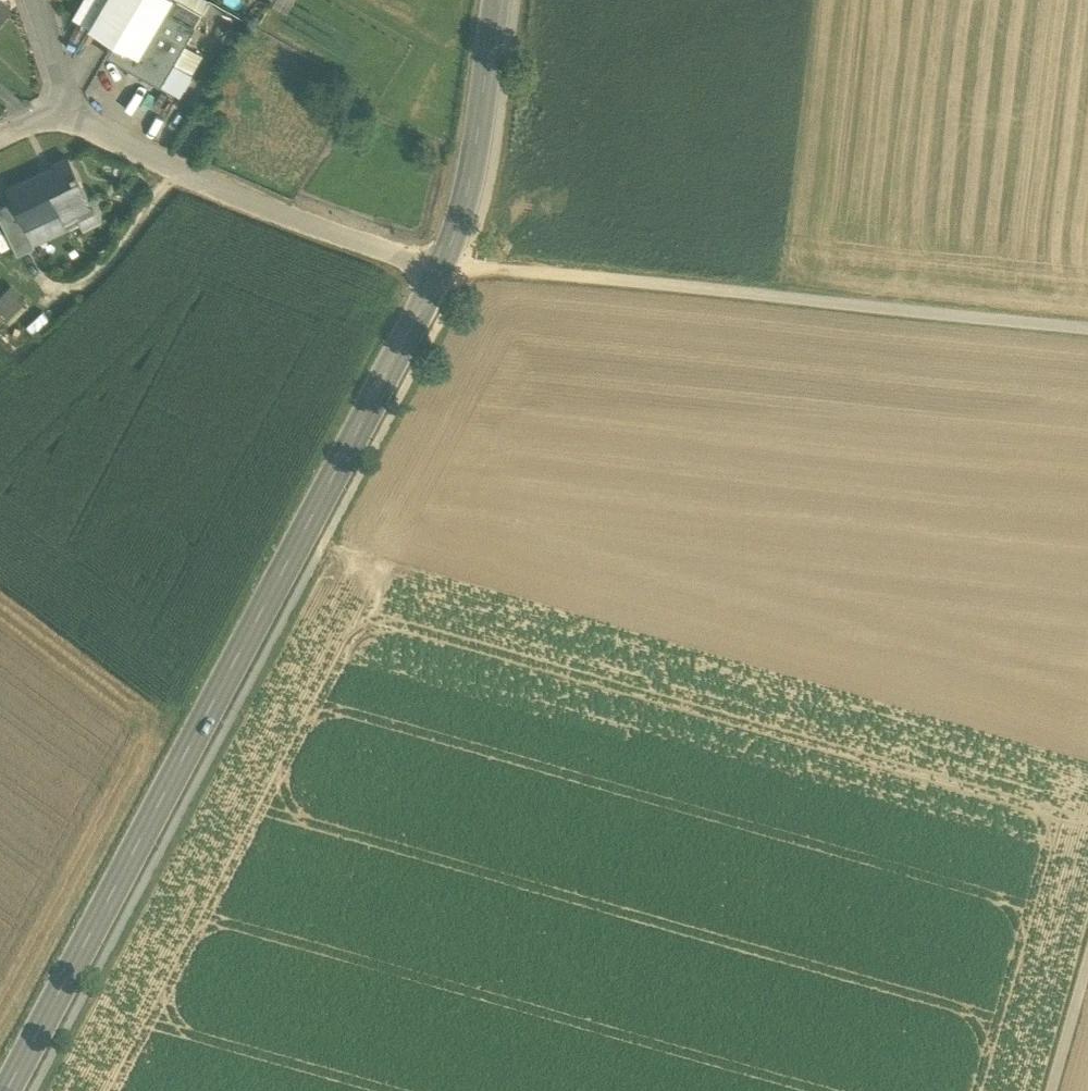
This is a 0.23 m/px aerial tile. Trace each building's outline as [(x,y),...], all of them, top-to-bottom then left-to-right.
[(3,0),(0,0),(0,19),(11,8),(3,0)] [(204,0),(84,0),(74,18),(115,42),(108,54),(161,85),(174,64),(209,3),(204,0)] [(193,75),(174,64),(161,85),(180,96),(193,75)] [(53,168),(7,191),(13,203),(25,228),(26,228),(59,211),(64,223),(76,217),(77,218),(94,209),(69,158),(52,166),(53,168)] [(0,209),(0,219),(18,256),(35,248),(26,228),(25,228),(13,203),(0,209)] [(11,289),(0,300),(0,337),(0,338),(14,324),(10,321),(27,304),(11,289)]
